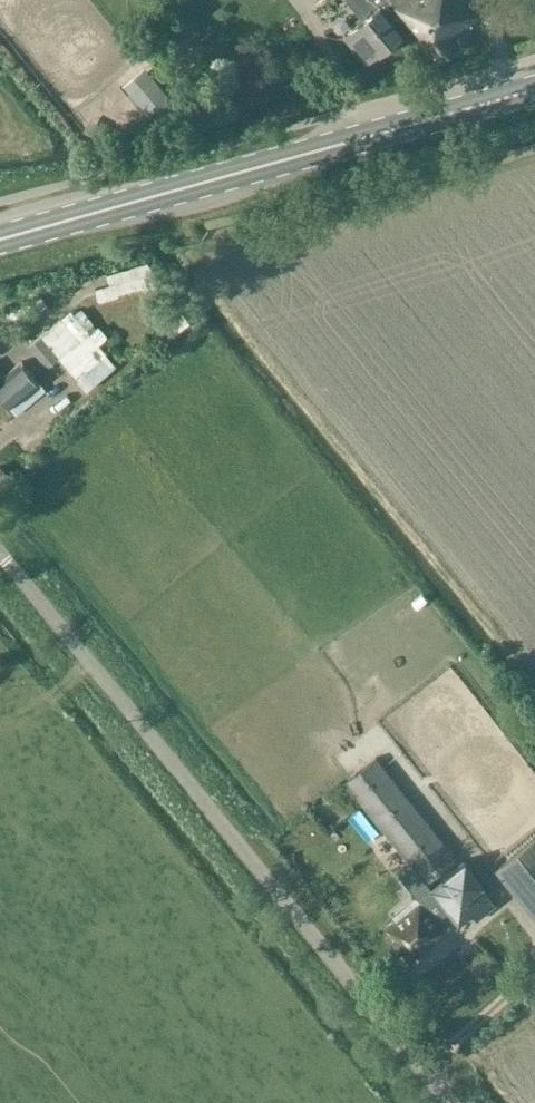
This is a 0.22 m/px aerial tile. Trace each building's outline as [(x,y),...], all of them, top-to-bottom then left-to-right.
[(369,15),(344,36),(368,65),(376,58),(378,62),(406,37),(397,27),(405,20),(390,0),(357,0),(369,15)] [(405,20),(436,56),(462,45),(457,39),(472,26),(470,23),(482,13),(471,0),(390,0),(405,20)] [(154,121),(175,102),(150,73),(129,91),(154,121)] [(104,340),(95,329),(80,309),(75,313),(73,311),(29,345),(47,367),(60,357),(87,389),(116,364),(105,353),(106,352),(99,344),(104,340)] [(38,383),(21,362),(3,377),(10,385),(0,393),(0,398),(8,407),(10,406),(17,414),(46,390),(39,381),(38,383)] [(3,377),(0,374),(0,393),(10,385),(3,377)] [(8,479),(0,469),(0,485),(0,486),(8,479)] [(344,818),(409,895),(458,855),(376,755),(310,809),(328,831),(344,818)] [(496,869),(534,919),(534,838),(496,869)] [(385,928),(410,959),(445,931),(437,920),(448,911),(459,924),(472,914),(477,920),(496,904),(481,885),(485,882),(466,858),(442,877),(443,878),(430,889),(432,891),(421,900),(418,895),(395,914),(398,918),(385,928)] [(431,1006),(437,1020),(452,1013),(446,1000),(431,1006)]
